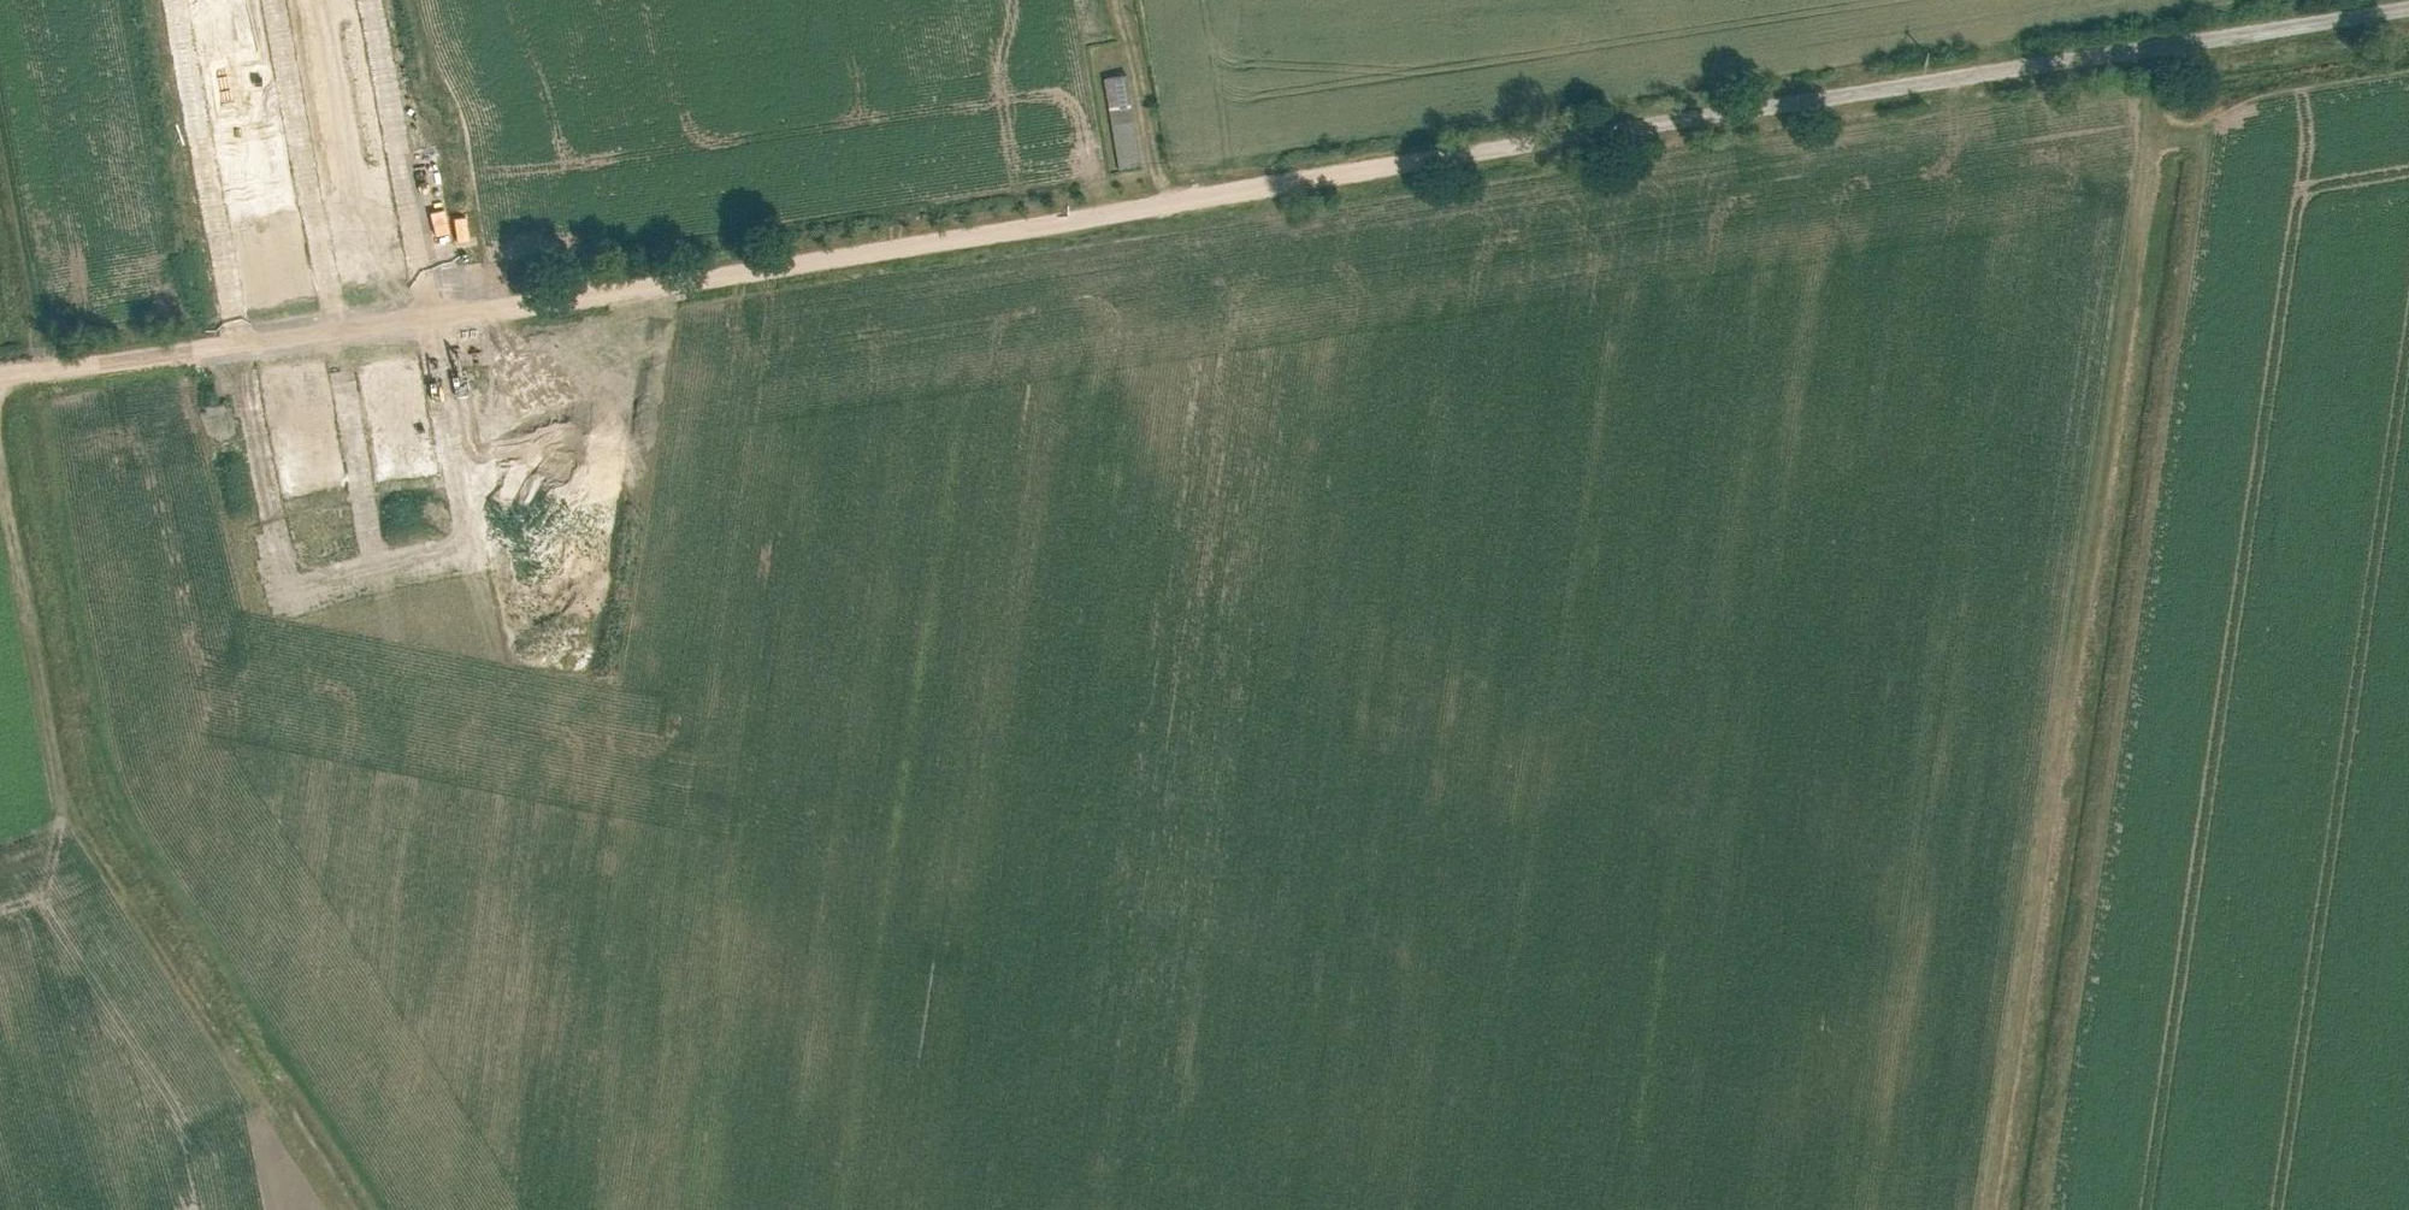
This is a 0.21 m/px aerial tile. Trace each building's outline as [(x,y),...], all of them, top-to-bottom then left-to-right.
[(1122,72),(1100,77),(1118,167),(1140,163),(1122,72)]
